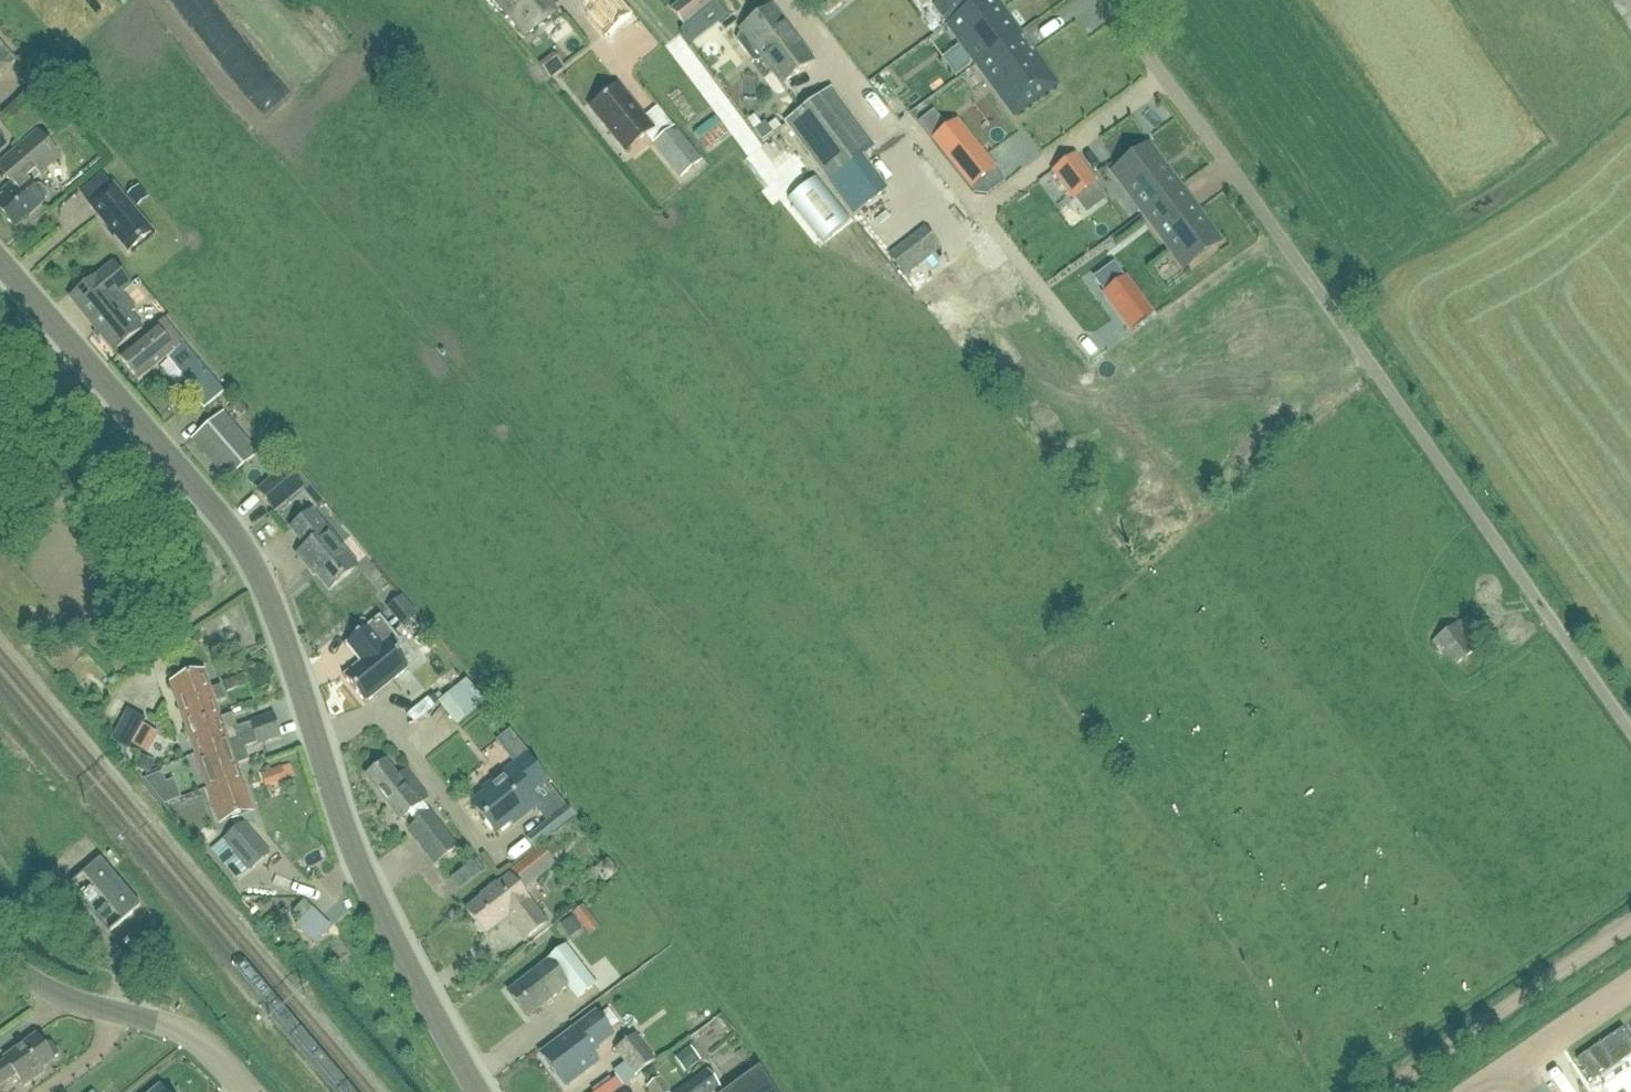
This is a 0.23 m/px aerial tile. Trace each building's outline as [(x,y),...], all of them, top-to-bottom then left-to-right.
[(524,39),(554,16),(545,5),(551,0),(494,0),(524,39)] [(634,18),(619,0),(588,0),(597,10),(588,18),(606,41),(634,18)] [(720,0),(684,0),(670,11),(684,29),(720,0)] [(847,0),(828,0),(817,8),(824,17),(847,0)] [(938,3),(933,7),(947,26),(983,0),(935,0),(938,3)] [(993,0),(984,0),(947,27),(976,66),(1019,36),(993,0)] [(1071,1),(1035,28),(1056,57),(1093,30),(1071,1)] [(812,63),(770,8),(739,32),(741,35),(738,37),(736,43),(753,64),(758,64),(762,62),(780,87),(812,63)] [(679,33),(690,48),(708,34),(696,19),(679,33)] [(1056,87),(1019,36),(976,66),(1014,118),(1056,87)] [(0,46),(0,76),(15,63),(0,46)] [(63,105),(42,81),(0,117),(0,122),(18,144),(63,105)] [(624,154),(653,131),(617,87),(589,110),(624,154)] [(830,91),(786,124),(787,125),(829,181),(855,215),(885,193),(859,158),(872,148),(830,91)] [(1135,132),(1151,146),(1169,126),(1153,112),(1135,132)] [(946,130),(931,142),(969,191),(994,171),(956,123),(946,130)] [(761,142),(771,134),(764,124),(753,132),(761,142)] [(679,181),(702,163),(674,129),(651,146),(679,181)] [(36,134),(0,165),(0,172),(10,184),(1,192),(5,197),(0,200),(0,213),(14,230),(44,204),(44,203),(47,200),(47,195),(41,188),(35,187),(32,190),(28,185),(58,159),(36,134)] [(1180,191),(1148,148),(1113,174),(1144,216),(1180,191)] [(1094,186),(1074,158),(1053,174),(1074,201),(1094,186)] [(89,206),(128,253),(151,234),(112,187),(89,206)] [(1219,244),(1180,191),(1144,216),(1184,270),(1219,244)] [(880,255),(895,281),(935,258),(920,232),(880,255)] [(113,354),(141,331),(129,316),(134,312),(120,295),(131,287),(113,264),(69,299),(113,354)] [(1125,279),(1123,280),(1105,294),(1103,296),(1129,331),(1152,314),(1125,279)] [(221,395),(182,346),(162,321),(118,357),(138,381),(168,357),(192,386),(187,391),(202,410),(221,395)] [(227,482),(258,455),(222,414),(191,441),(227,482)] [(258,493),(275,513),(302,491),(285,470),(258,493)] [(355,571),(336,548),(339,546),(312,513),(291,531),(306,550),(297,558),(309,572),(311,570),(329,592),(355,571)] [(381,619),(391,631),(404,620),(394,608),(381,619)] [(1474,654),(1488,642),(1478,629),(1467,616),(1453,626),(1453,627),(1435,640),(1431,645),(1435,649),(1439,646),(1454,666),(1472,652),(1474,654)] [(344,677),(342,678),(366,706),(367,705),(366,704),(407,671),(408,672),(409,671),(394,652),(402,646),(379,618),(343,648),(344,649),(351,643),(365,661),(344,677)] [(402,693),(422,717),(457,688),(437,665),(402,693)] [(180,709),(222,694),(219,687),(208,691),(203,675),(171,686),(180,709)] [(225,693),(248,686),(244,676),(221,684),(225,693)] [(222,694),(180,709),(188,732),(232,717),(231,716),(219,721),(213,705),(224,701),(222,694)] [(128,712),(111,743),(129,753),(132,747),(142,728),(146,722),(128,712)] [(239,742),(276,729),(271,716),(247,724),(247,726),(236,730),(232,717),(188,732),(196,756),(239,742)] [(142,728),(132,747),(147,756),(158,736),(142,728)] [(204,778),(235,767),(234,765),(245,761),(241,748),(253,743),(254,745),(279,737),(276,729),(239,742),(196,756),(204,778)] [(154,759),(141,754),(135,768),(149,773),(154,759)] [(485,794),(471,806),(494,835),(517,817),(519,820),(533,809),(546,825),(526,842),(534,851),(574,819),(567,810),(526,757),(520,762),(483,791),(485,794)] [(384,763),(365,778),(399,821),(425,801),(403,772),(396,777),(384,763)] [(235,767),(204,778),(220,824),(251,813),(235,767)] [(162,775),(144,782),(164,807),(182,801),(174,782),(166,785),(162,775)] [(434,866),(456,849),(429,815),(407,833),(434,866)] [(249,871),(268,855),(241,825),(223,841),(249,871)] [(214,851),(208,832),(191,838),(197,857),(214,851)] [(524,890),(555,866),(541,848),(509,871),(524,890)] [(222,885),(238,875),(226,856),(210,866),(222,885)] [(121,923),(140,907),(99,860),(81,876),(121,923)] [(458,892),(481,875),(472,863),(449,881),(458,892)] [(545,925),(508,878),(496,887),(494,885),(479,897),(481,899),(464,912),(484,937),(506,919),(524,942),(545,925)] [(302,923),(312,912),(306,905),(295,916),(302,923)] [(323,921),(307,937),(314,944),(330,928),(323,921)] [(576,1000),(594,986),(565,948),(506,993),(527,1019),(566,988),(576,1000)] [(596,1016),(542,1057),(564,1087),(596,1063),(588,1053),(611,1036),(596,1016)] [(633,1076),(654,1061),(635,1036),(614,1051),(633,1076)] [(41,1071),(54,1062),(53,1061),(58,1058),(58,1055),(52,1046),(49,1045),(44,1049),(36,1038),(4,1061),(5,1062),(0,1066),(0,1088),(16,1077),(24,1088),(43,1074),(41,1071)] [(1600,1088),(1603,1091),(1630,1091),(1630,1070),(1630,1069),(1600,1088)] [(727,1091),(772,1091),(759,1070),(727,1091)] [(719,1089),(706,1071),(677,1091),(715,1091),(719,1089)] [(659,1078),(645,1089),(647,1091),(668,1091),(659,1078)]
